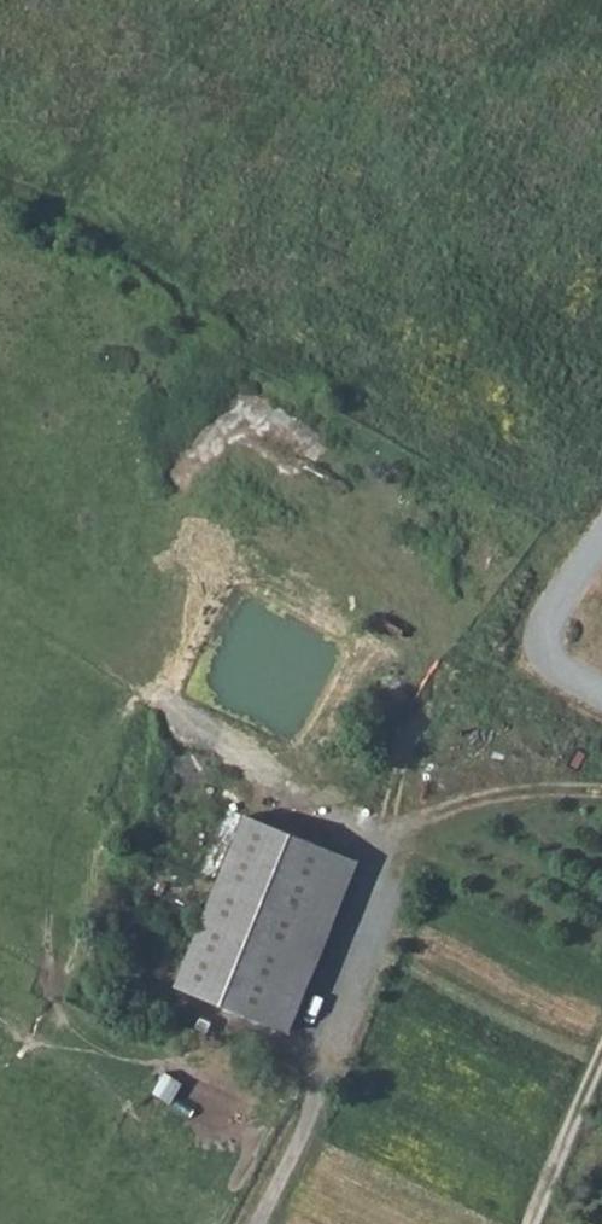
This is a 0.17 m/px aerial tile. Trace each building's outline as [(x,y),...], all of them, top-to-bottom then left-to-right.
[(331,852),(239,816),(171,984),(262,1021),(331,852)]
